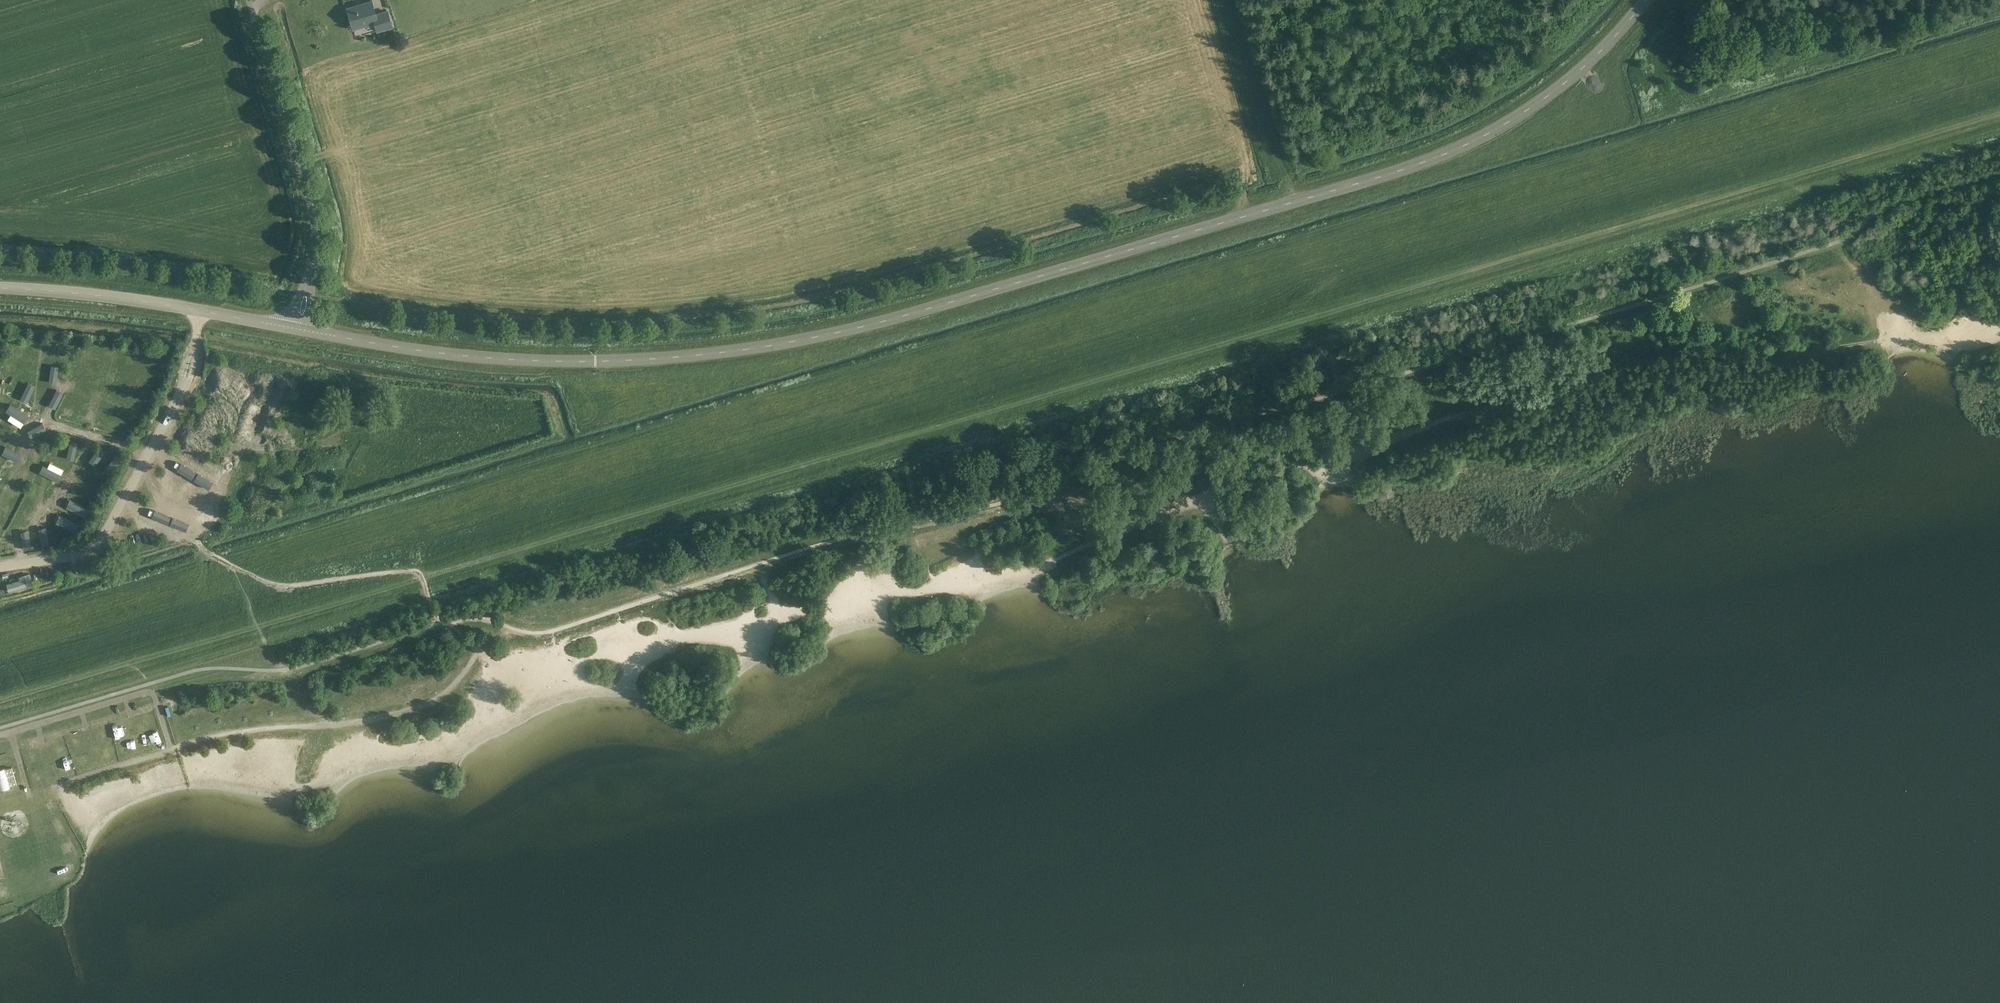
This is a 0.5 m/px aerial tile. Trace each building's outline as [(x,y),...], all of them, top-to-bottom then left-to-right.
[(366,22),(367,27),(375,25),(377,31),(392,27),(388,11),(376,14),(372,1),(361,4),(361,6),(357,8),(357,5),(347,8),(352,26),(366,22)] [(1303,146),(1305,159),(1320,157),(1318,144),(1303,146)] [(360,444),(365,433),(357,430),(353,441),(360,444)] [(307,441),(308,431),(298,431),(297,440),(307,441)] [(332,466),(324,485),(333,488),(340,470),(332,466)] [(1199,515),(1199,523),(1209,523),(1209,515),(1199,515)] [(25,776),(36,773),(32,762),(22,765),(25,776)] [(2,788),(2,787),(10,785),(10,786),(17,783),(12,767),(5,769),(5,770),(0,771),(0,788),(2,788)]
